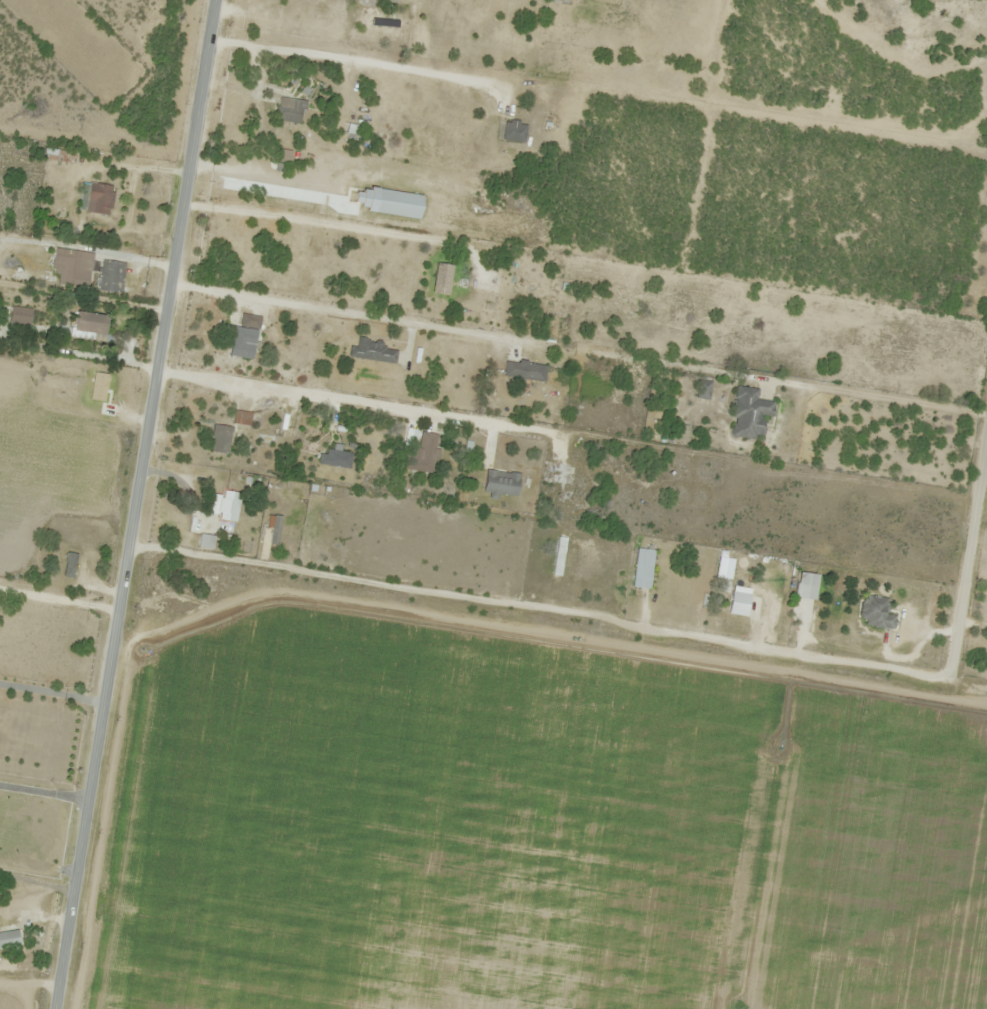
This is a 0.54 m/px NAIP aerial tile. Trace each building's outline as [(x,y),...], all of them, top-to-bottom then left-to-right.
[(305,99),(279,98),(278,121),(304,122),(305,99)] [(524,143),(528,123),(507,118),(503,138),(524,143)] [(290,163),(292,151),(275,148),(273,160),(290,163)] [(68,152),(47,149),(46,160),(67,162),(68,152)] [(113,183),(88,184),(89,214),(114,212),(113,183)] [(76,270),(89,272),(92,254),(55,247),(52,266),(61,268),(59,281),(74,283),(76,270)] [(123,292),(125,262),(102,260),(100,290),(123,292)] [(105,342),(112,318),(78,308),(72,333),(105,342)] [(253,359),(262,316),(242,312),(239,326),(234,325),(228,354),(253,359)] [(395,363),(399,345),(354,337),(351,356),(395,363)] [(504,376),(545,382),(547,365),(506,359),(504,376)] [(101,400),(102,386),(88,386),(88,381),(65,380),(64,398),(101,400)] [(760,415),(770,416),(771,400),(755,399),(756,388),(733,386),(728,436),(758,439),(760,415)] [(249,426),(252,413),(237,409),(233,422),(249,426)] [(231,453),(231,425),(212,425),(212,453),(231,453)] [(415,470),(434,472),(437,433),(418,431),(415,470)] [(350,469),(352,453),(321,448),(319,464),(350,469)] [(520,473),(494,473),(494,495),(520,495),(520,473)] [(563,502),(584,508),(589,490),(567,484),(563,502)] [(240,519),(239,490),(224,491),(224,493),(211,494),(212,513),(219,512),(220,520),(240,519)] [(213,548),(214,535),(202,534),(201,546),(213,548)] [(606,564),(590,562),(592,550),(565,546),(563,556),(561,572),(585,575),(585,569),(604,572),(606,564)] [(656,550),(638,548),(633,586),(651,589),(656,550)] [(75,577),(77,553),(67,552),(65,576),(75,577)] [(815,574),(795,572),(793,598),(812,600),(815,574)] [(750,614),(750,610),(752,610),(752,594),(728,594),(728,614),(750,614)] [(861,594),(855,622),(891,629),(893,615),(883,613),(886,599),(861,594)] [(20,930),(0,932),(0,949),(22,946),(20,930)]
